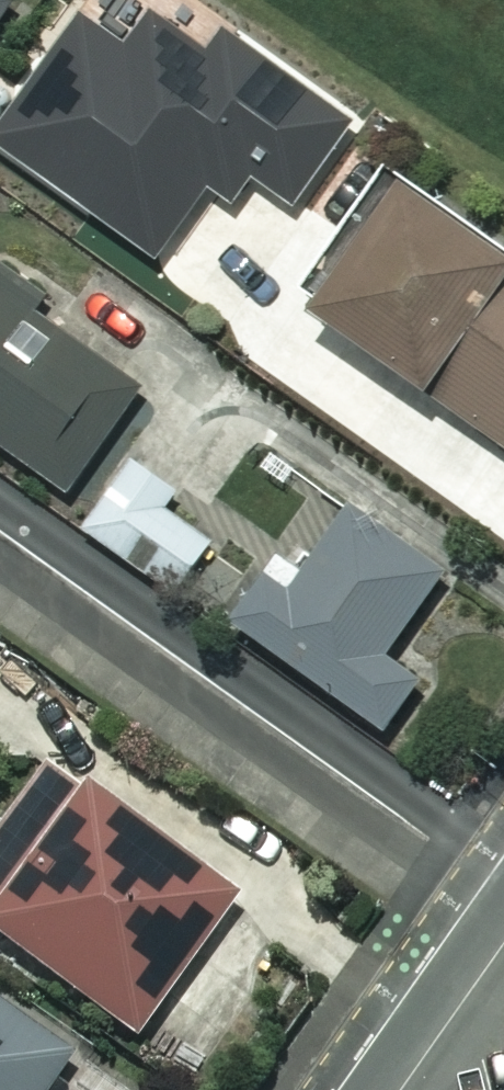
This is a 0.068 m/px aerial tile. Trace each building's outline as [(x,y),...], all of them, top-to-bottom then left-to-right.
[(20,12),(1,0),(0,0),(0,41),(20,12)] [(325,100),(267,55),(203,138),(261,183),(325,100)] [(503,266),(503,261),(374,172),(296,286),(319,302),(308,317),(417,392),(503,266)] [(234,230),(161,176),(108,248),(181,302),(234,230)] [(0,260),(0,452),(60,494),(137,384),(33,311),(46,293),(0,260)] [(417,392),(503,451),(503,266),(417,392)] [(175,493),(133,461),(82,529),(173,598),(212,546),(163,509),(175,493)] [(444,576),(351,509),(303,576),(274,555),(226,621),(381,734),(427,670),(394,645),(444,576)] [(0,829),(0,941),(135,1037),(234,897),(47,763),(0,829)] [(0,1010),(0,1089),(100,1089),(104,1084),(0,1010)]
